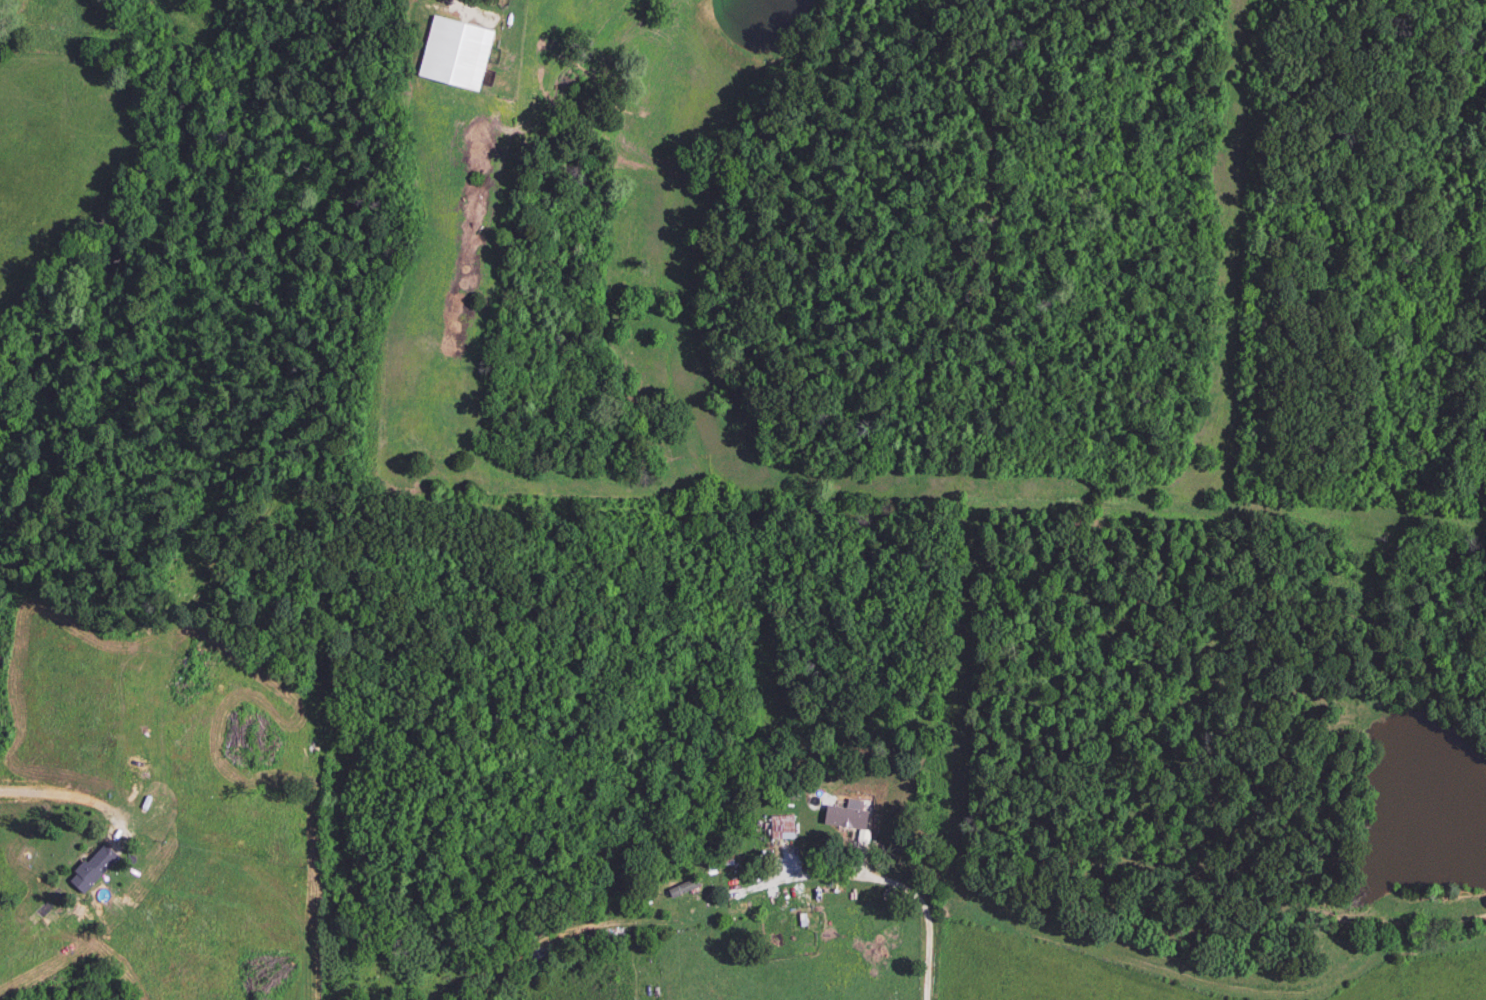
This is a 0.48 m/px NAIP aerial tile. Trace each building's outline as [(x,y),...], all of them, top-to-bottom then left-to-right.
[(415,79),(476,93),(491,31),(429,17),(415,79)] [(865,832),(867,812),(823,806),(821,826),(865,832)]
